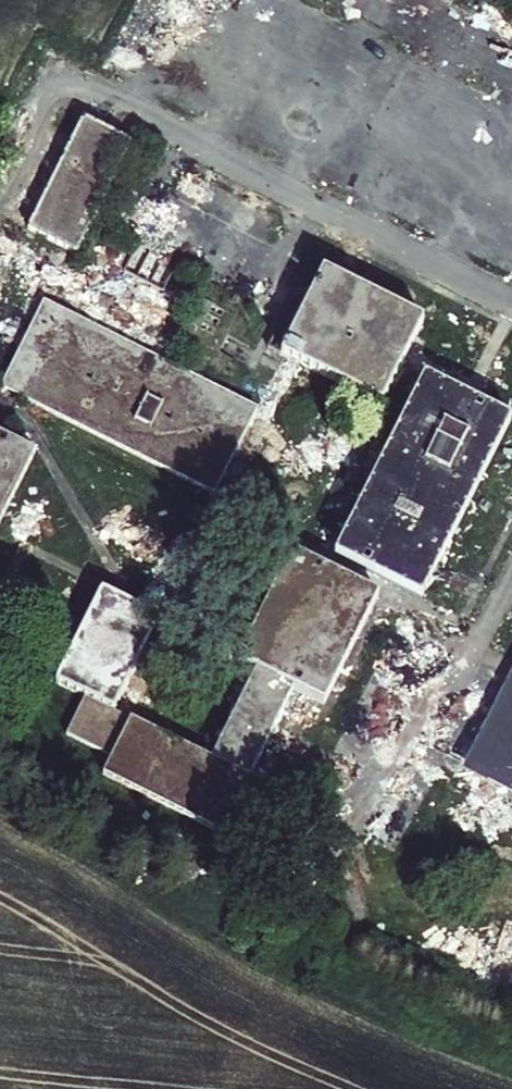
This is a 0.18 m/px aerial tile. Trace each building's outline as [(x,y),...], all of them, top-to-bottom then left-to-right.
[(84,119),(28,229),(76,254),(132,144),(84,119)] [(142,257),(129,283),(142,290),(166,303),(180,277),(142,257)] [(284,356),(300,365),(381,406),(402,365),(411,348),(424,321),(324,270),(281,355),(284,356)] [(214,494),(257,407),(44,302),(1,388),(3,389),(20,398),(214,494)] [(424,377),(475,402),(483,386),(411,348),(402,365),(424,377)] [(385,580),(335,554),(232,503),(300,365),(284,356),(257,407),(214,494),(206,510),(293,553),(378,596),(385,580)] [(424,377),(335,554),(385,580),(422,598),(511,420),(475,402),(424,377)] [(1,435),(20,398),(3,389),(0,396),(0,434),(1,435)] [(35,452),(1,435),(0,434),(0,521),(35,452)] [(378,596),(293,553),(238,662),(255,671),(246,689),(210,760),(131,720),(122,715),(113,711),(158,622),(159,619),(102,590),(56,683),(85,698),(67,735),(112,758),(103,776),(239,844),(267,787),(248,777),(292,689),(323,705),(378,596)] [(122,715),(131,720),(167,649),(246,689),(255,671),(238,662),(158,622),(113,711),(122,715)] [(467,765),(511,788),(511,676),(467,765)]
